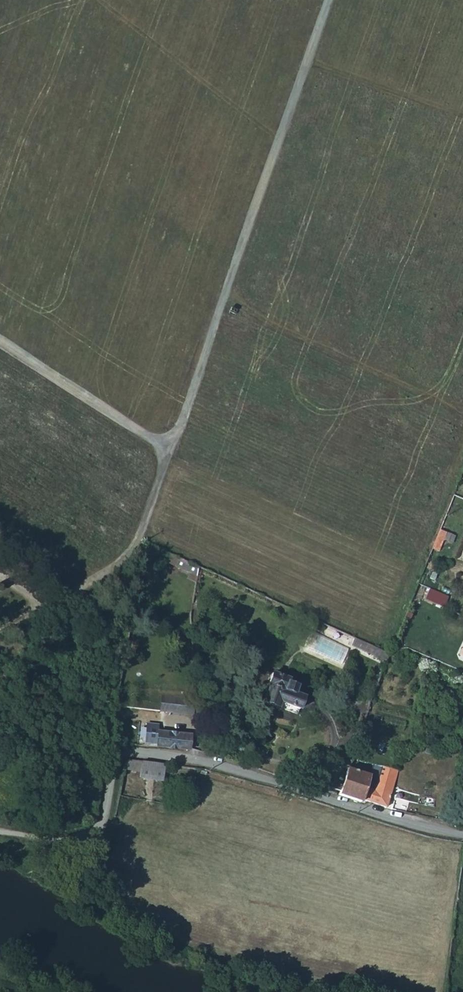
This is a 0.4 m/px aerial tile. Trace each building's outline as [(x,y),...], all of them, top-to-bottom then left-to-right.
[(268,688),(262,703),(276,709),(279,702),(298,709),(303,698),(292,693),(295,684),(287,681),(288,680),(271,673),(266,687),(268,688)] [(160,697),(159,712),(197,715),(197,700),(160,697)] [(156,731),(155,747),(188,750),(189,734),(156,731)] [(163,764),(140,762),(137,779),(160,782),(163,764)] [(348,767),(339,794),(362,801),(363,798),(387,807),(394,786),(383,783),(377,785),(375,790),(366,787),(371,774),(348,767)] [(400,769),(390,767),(387,773),(397,777),(400,769)]
